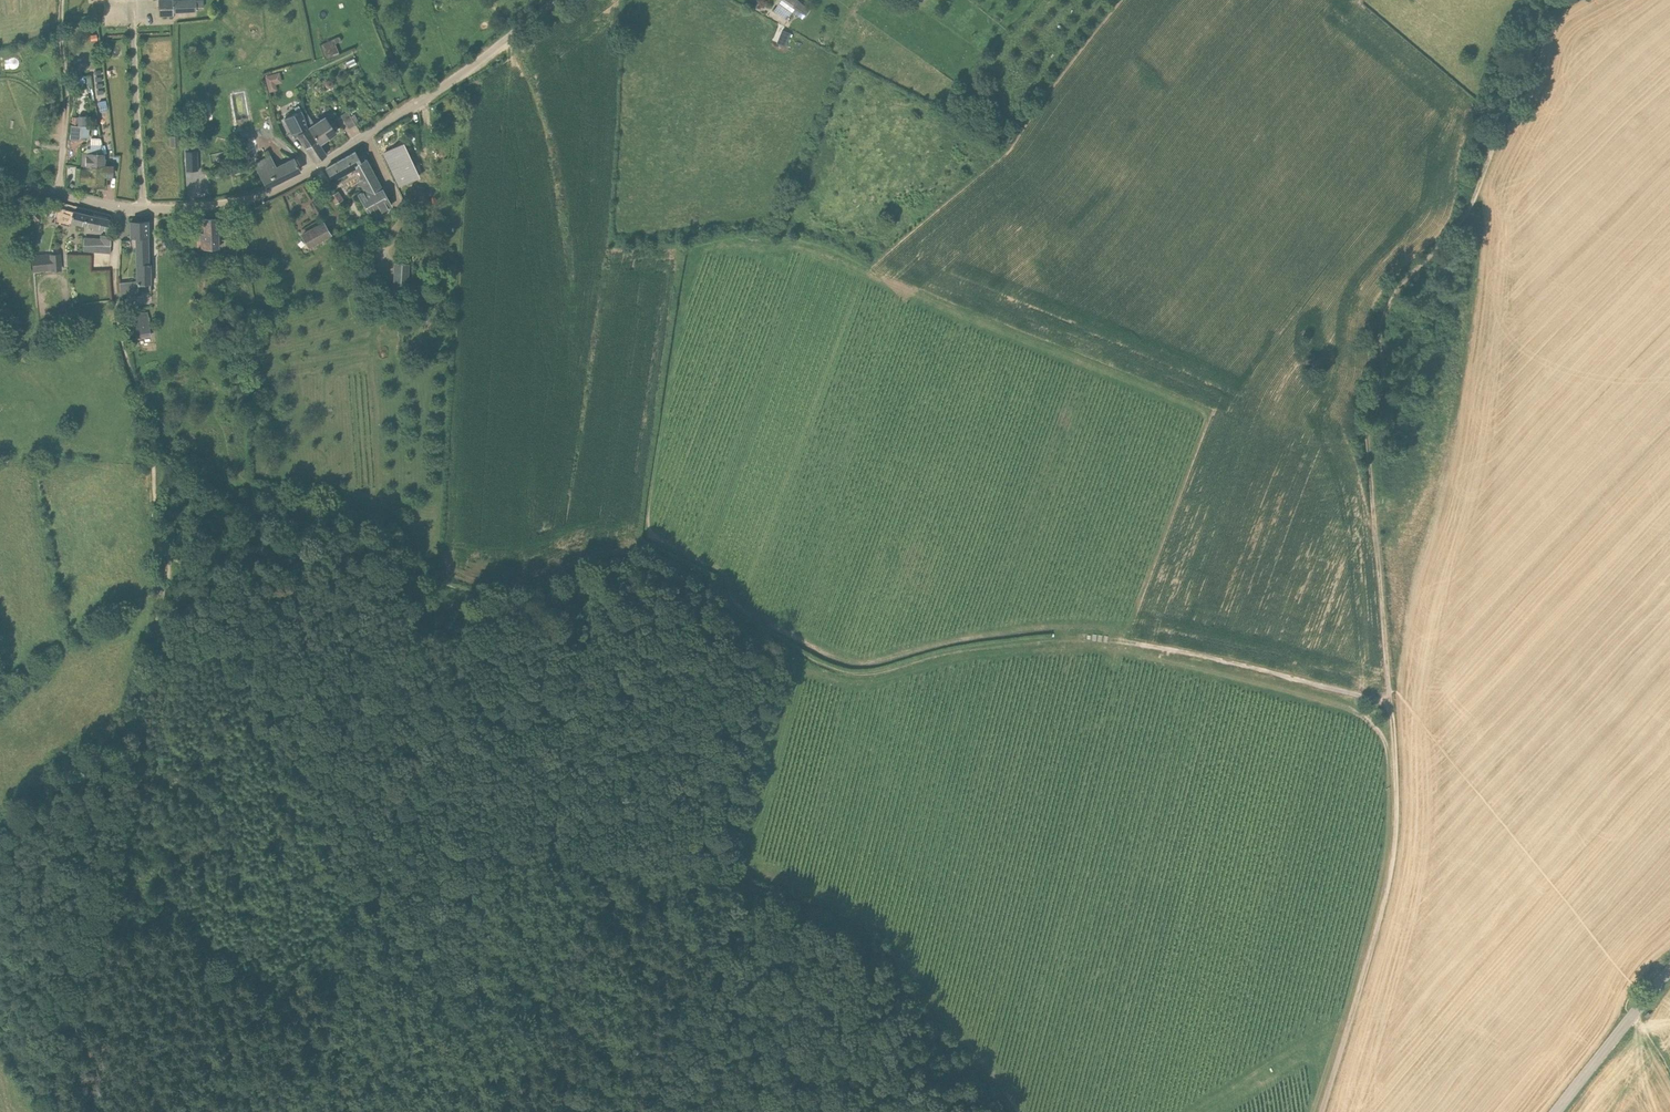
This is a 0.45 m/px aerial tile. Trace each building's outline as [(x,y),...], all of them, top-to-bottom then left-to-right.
[(159,0),(160,15),(171,15),(170,12),(196,11),(195,7),(195,0),(165,0),(159,0)] [(787,19),(793,12),(781,3),(775,10),(787,19)] [(91,42),(98,41),(96,34),(90,35),(91,42)] [(327,58),(343,52),(338,37),(321,43),(327,58)] [(273,75),(266,77),(270,92),(277,90),(273,75)] [(326,84),(326,85),(326,87),(328,88),(329,89),(331,88),(332,88),(333,87),(334,85),(334,84),(333,82),(332,81),(330,80),(329,81),(327,81),(326,82),(326,84)] [(98,102),(99,109),(107,108),(106,101),(98,102)] [(306,148),(307,148),(316,161),(326,154),(319,144),(316,140),(308,129),(314,124),(306,113),(303,115),(298,105),(294,107),(296,112),(284,118),(294,137),(299,135),(302,142),(306,148)] [(341,115),(343,119),(349,128),(356,124),(350,115),(347,111),(341,115)] [(308,129),(316,140),(319,144),(335,132),(324,117),(314,124),(308,129)] [(89,119),(86,119),(86,126),(78,126),(71,125),(70,139),(80,140),(81,136),(88,137),(89,126),(89,119)] [(178,136),(171,136),(171,147),(179,146),(178,136)] [(90,153),(82,153),(81,167),(90,168),(90,165),(100,166),(100,165),(104,165),(104,154),(103,148),(100,138),(90,138),(90,153)] [(399,144),(382,154),(397,186),(407,181),(401,168),(409,164),(399,144)] [(198,151),(186,151),(187,171),(198,170),(198,151)] [(391,205),(372,171),(365,159),(361,161),(355,151),(340,160),(326,168),(331,178),(333,181),(348,172),(354,168),(366,189),(358,195),(371,216),(391,205)] [(265,157),(254,162),(262,177),(267,187),(300,170),(295,160),(293,158),(276,166),(270,154),(265,157)] [(81,167),(76,167),(76,168),(80,168),(79,183),(103,184),(103,175),(111,175),(112,166),(104,166),(90,165),(90,168),(81,167)] [(338,191),(334,193),(330,196),(335,204),(336,203),(339,208),(344,205),(341,200),(343,199),(338,191)] [(90,216),(73,211),(70,222),(93,228),(92,230),(101,232),(102,228),(107,229),(109,220),(90,216)] [(204,229),(205,234),(201,234),(201,241),(205,241),(205,249),(218,248),(216,218),(204,218),(204,229)] [(416,228),(416,238),(424,239),(424,228),(423,228),(423,221),(415,220),(415,228),(416,228)] [(147,221),(131,221),(131,237),(136,237),(148,237),(147,221)] [(324,222),(302,235),(309,247),(331,234),(324,222)] [(99,251),(99,253),(110,253),(110,235),(101,235),(101,238),(85,238),(85,250),(99,251)] [(147,263),(148,237),(136,237),(136,248),(137,248),(137,264),(138,284),(151,284),(149,263),(147,263)] [(60,270),(58,255),(33,258),(35,272),(60,270)] [(407,288),(409,263),(394,263),(392,287),(407,288)] [(136,282),(120,284),(121,293),(136,291),(136,282)] [(150,335),(149,325),(147,312),(137,313),(137,317),(133,318),(135,328),(137,338),(150,335)] [(236,342),(225,344),(226,351),(237,350),(236,342)] [(234,385),(242,384),(241,382),(241,375),(234,375),(234,385)]
